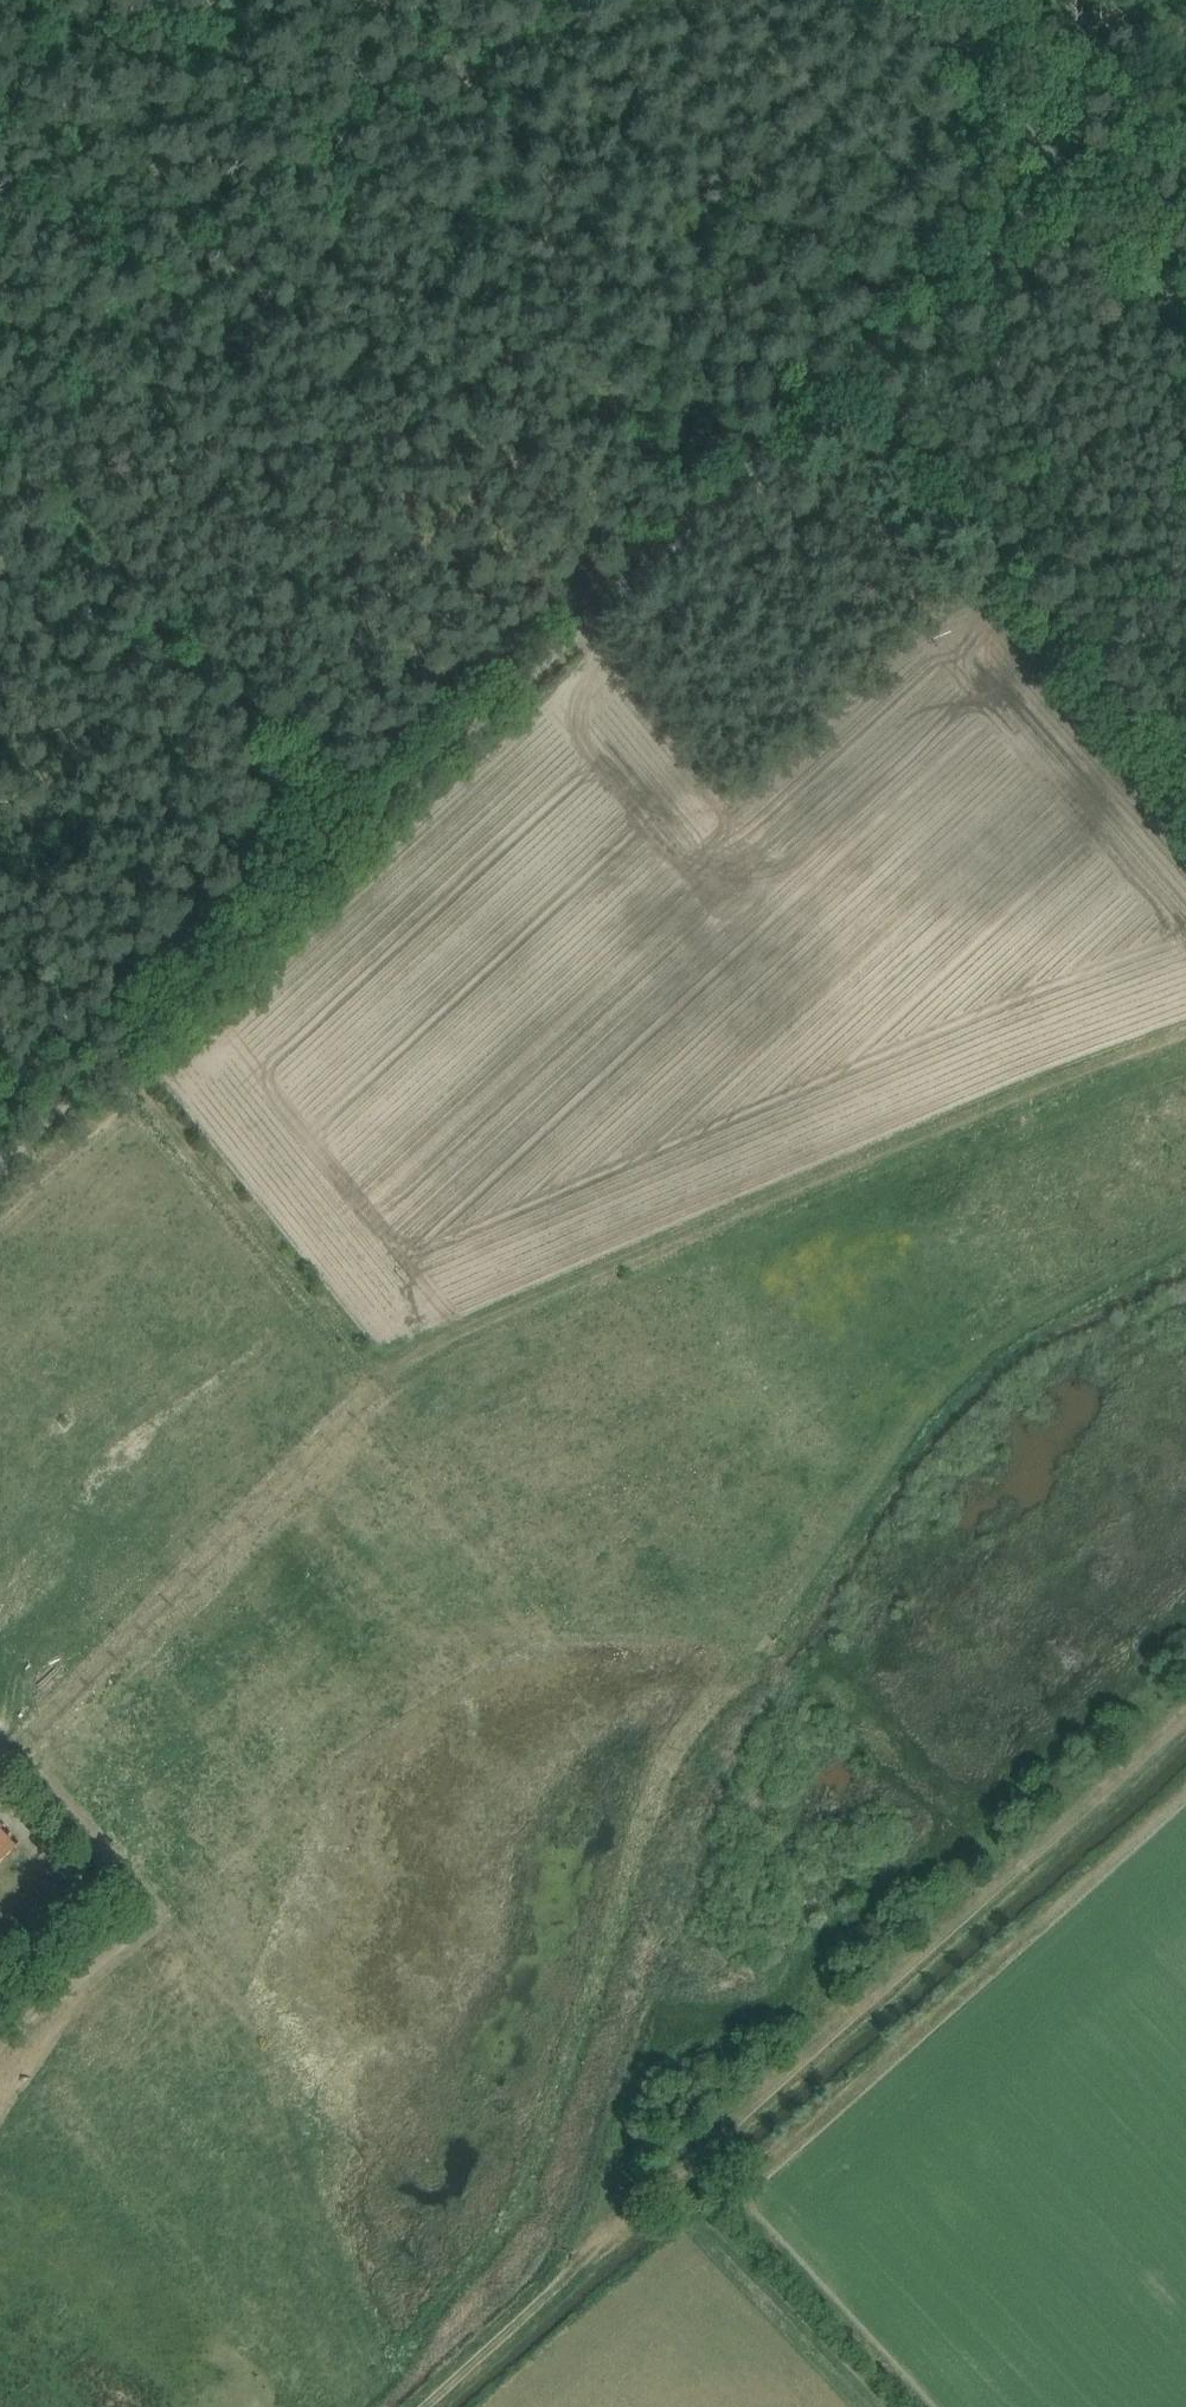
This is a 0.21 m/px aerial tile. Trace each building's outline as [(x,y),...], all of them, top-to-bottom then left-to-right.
[(16,1847),(0,1830),(0,1862),(16,1847)]
